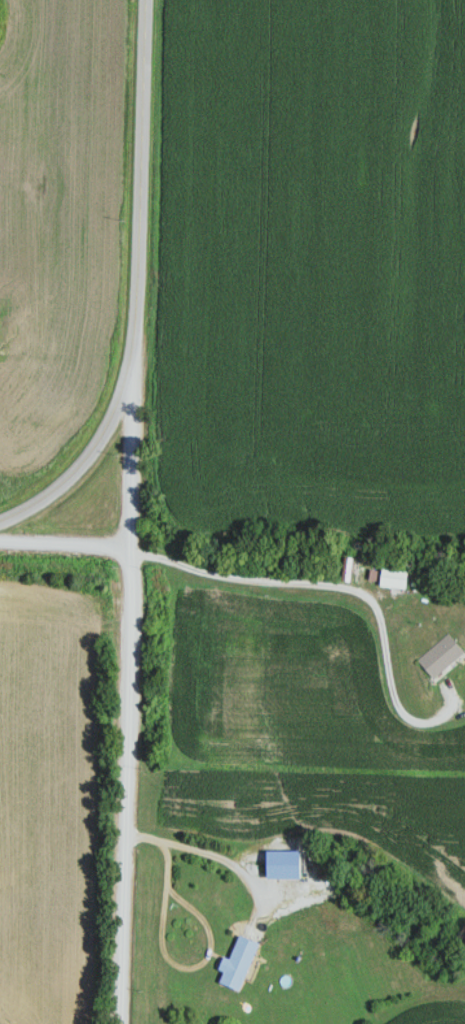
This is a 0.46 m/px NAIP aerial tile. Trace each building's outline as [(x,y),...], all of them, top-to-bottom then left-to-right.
[(409,589),(412,567),(385,564),(383,586),(409,589)] [(449,632),(419,661),(438,680),(464,653),(464,648),(449,632)] [(263,942),(242,935),(233,960),(227,958),(222,970),(228,971),(224,983),(245,991),(263,942)]
